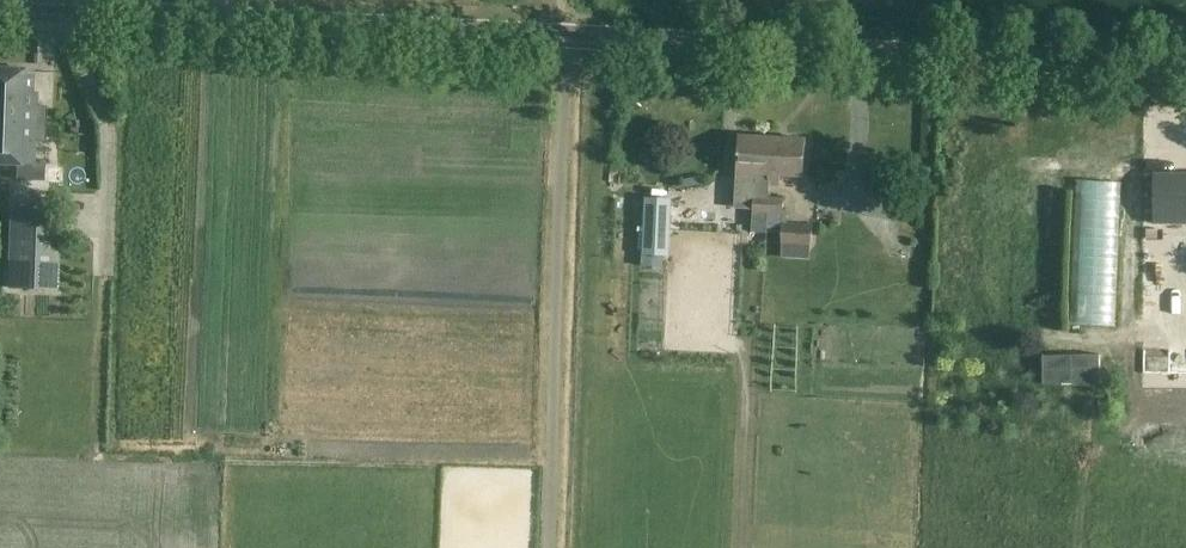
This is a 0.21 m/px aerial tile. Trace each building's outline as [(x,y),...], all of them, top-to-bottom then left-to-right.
[(2,69),(0,115),(0,163),(32,164),(32,142),(44,143),(44,121),(33,120),(34,93),(30,93),(30,70),(2,69)] [(766,214),(767,214),(768,199),(769,199),(769,186),(772,138),(739,136),(737,174),(755,175),(751,236),(765,236),(766,214)] [(769,186),(779,187),(780,177),(803,178),(805,140),(772,138),(769,186)] [(1154,174),(1153,224),(1185,224),(1185,175),(1154,174)] [(768,199),(767,214),(782,215),(783,200),(769,199),(768,199)] [(664,200),(662,230),(685,231),(687,200),(664,200)] [(10,212),(7,288),(56,289),(58,232),(49,232),(50,213),(10,212)] [(782,224),(781,245),(811,247),(812,226),(782,224)] [(764,253),(749,252),(741,252),(740,280),(763,280),(764,253)] [(1154,348),(1154,373),(1173,373),(1173,348),(1154,348)]
